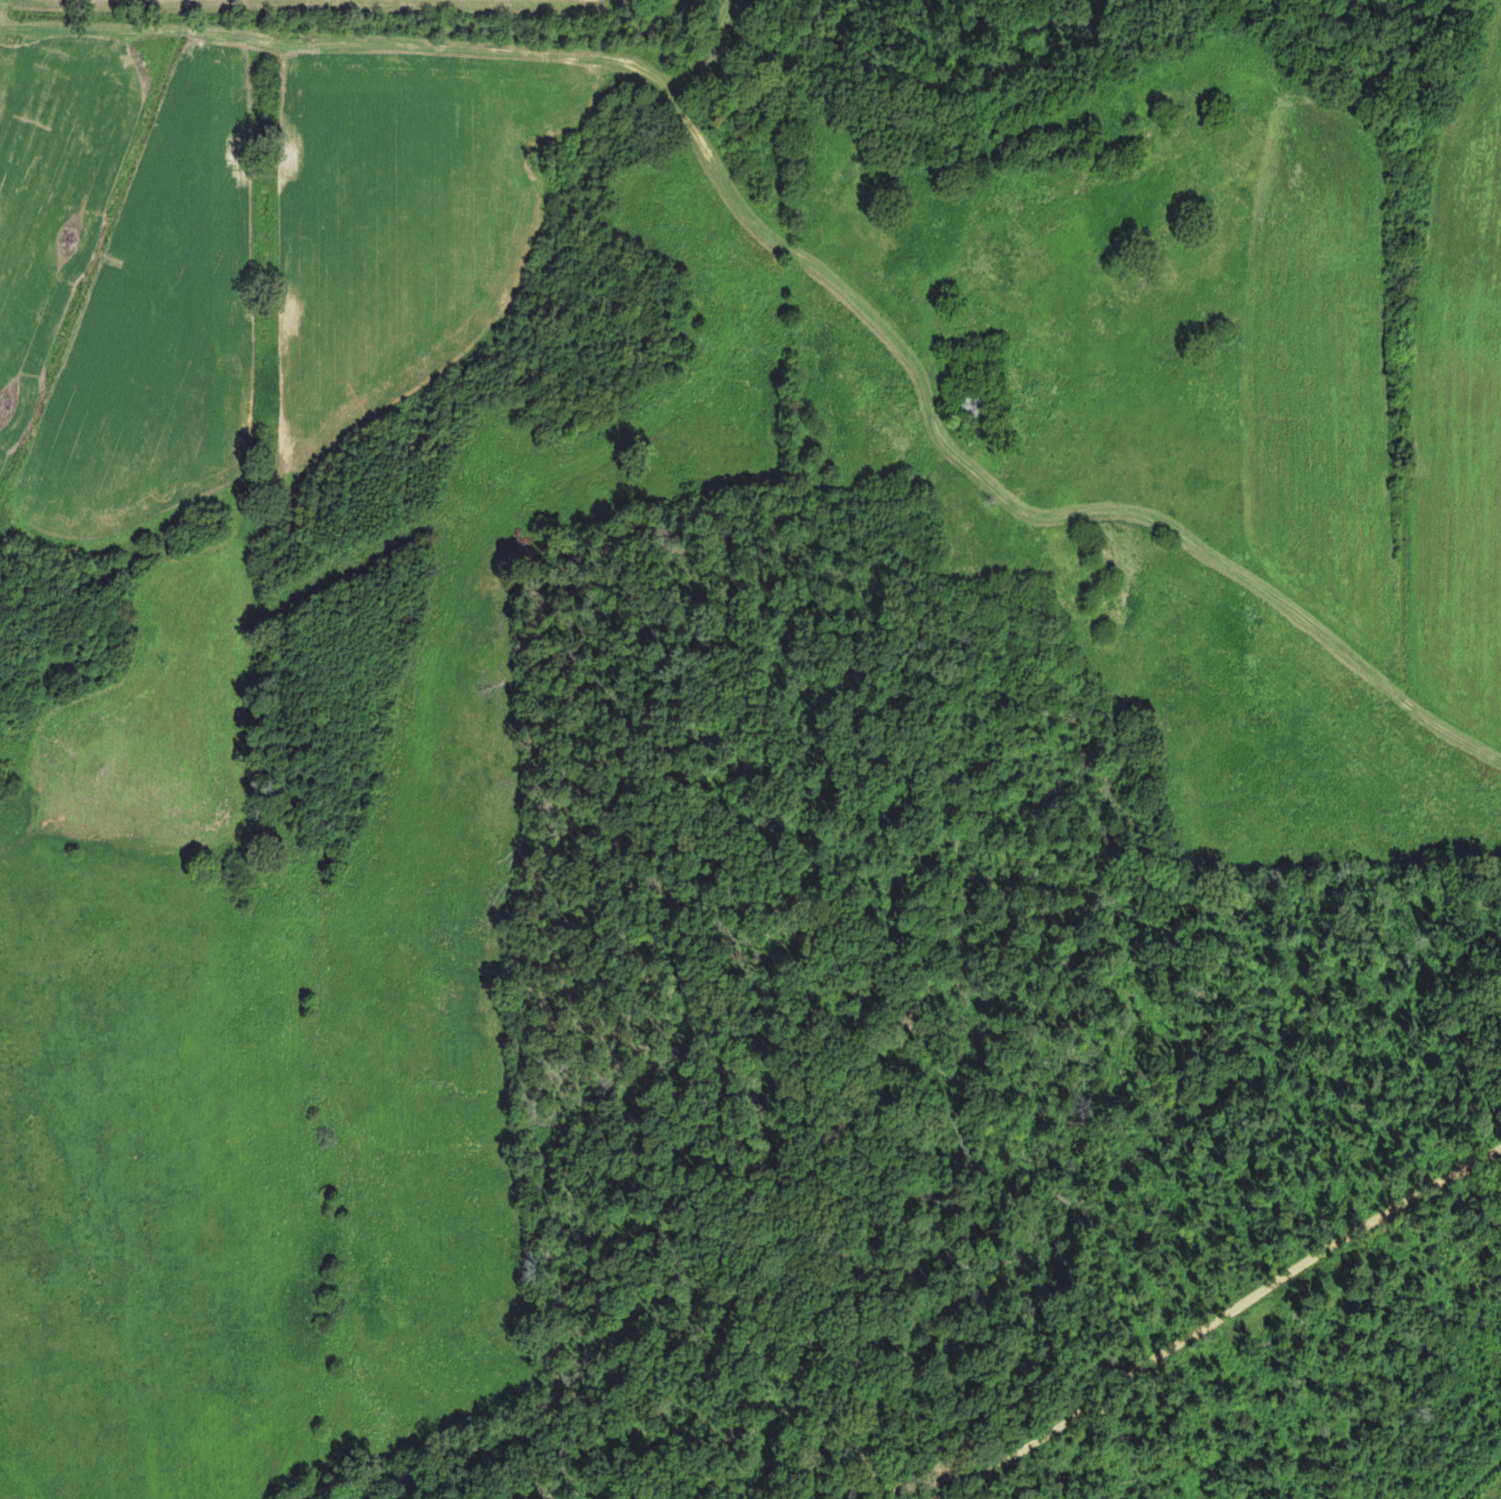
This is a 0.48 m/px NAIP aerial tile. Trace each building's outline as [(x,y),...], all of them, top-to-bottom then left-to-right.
[(986,391),(967,391),(967,416),(986,416),(986,391)]
